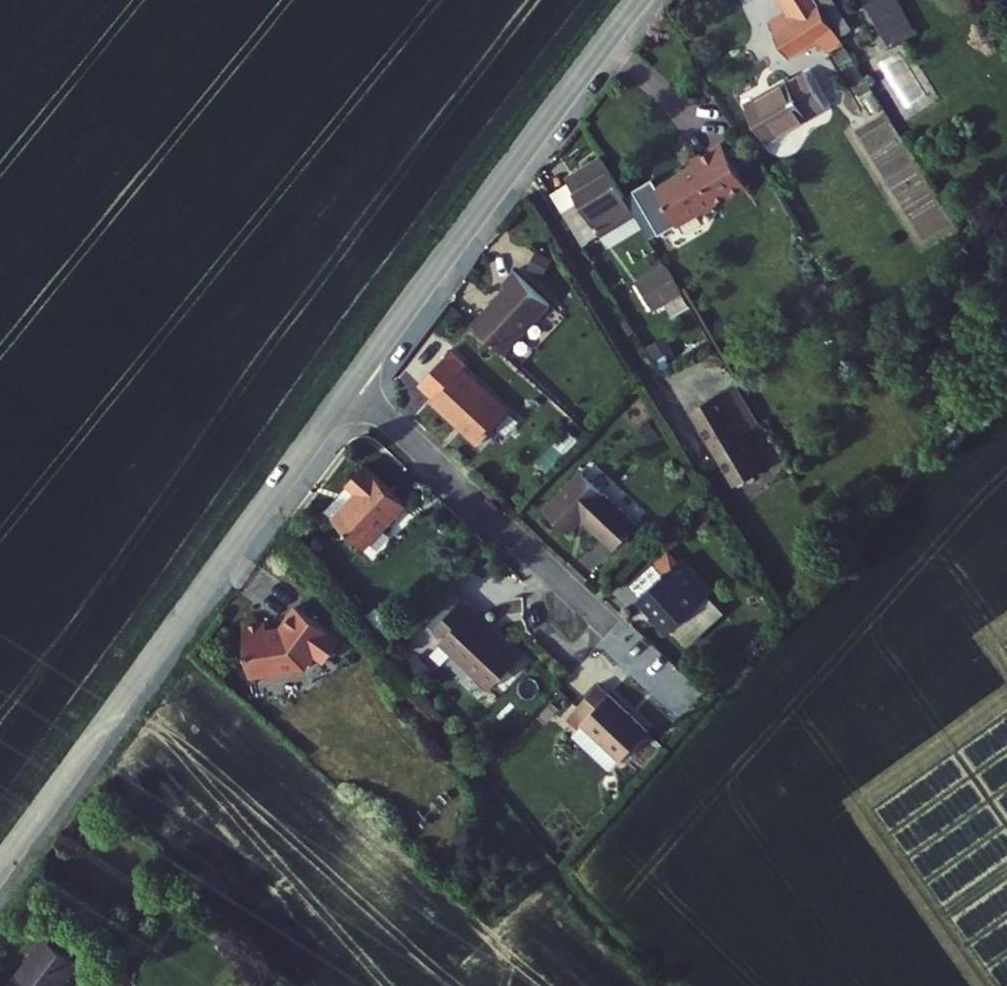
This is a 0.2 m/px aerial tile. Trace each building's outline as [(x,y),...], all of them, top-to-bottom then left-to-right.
[(780,32),(801,17),(789,0),(757,0),(780,32)] [(859,16),(895,71),(925,49),(889,0),(882,0),(859,16)] [(780,32),(769,39),(787,64),(818,41),(801,17),(780,32)] [(791,87),(752,116),(780,152),(834,114),(812,82),(794,93),(791,87)] [(688,187),(652,211),(677,245),(698,231),(706,233),(712,229),(715,221),(744,203),(717,162),(685,182),(688,187)] [(578,193),(564,205),(605,263),(622,250),(619,245),(632,236),(591,177),(576,188),(578,193)] [(656,276),(636,290),(656,318),(678,303),(656,276)] [(498,297),(466,336),(499,365),(542,313),(503,278),(492,291),(498,297)] [(454,350),(425,383),(443,398),(438,404),(487,445),(515,413),(469,371),(473,366),(454,350)] [(737,389),(696,418),(749,490),(774,472),(748,436),(762,426),(737,389)] [(351,505),(328,529),(363,558),(399,516),(357,477),(343,496),(351,505)] [(585,481),(551,519),(580,544),(592,533),(623,560),(646,534),(585,481)] [(651,603),(664,615),(681,596),(668,584),(651,603)] [(664,615),(661,618),(696,652),(697,651),(725,619),(689,587),(681,596),(664,615)] [(268,610),(245,614),(252,664),(306,657),(317,643),(321,646),(332,645),(344,629),(300,595),(283,617),(269,619),(268,610)] [(469,609),(438,641),(448,649),(444,654),(498,705),(531,672),(476,623),(481,618),(469,609)] [(617,704),(597,726),(607,736),(601,743),(640,781),(668,752),(617,704)] [(601,743),(590,754),(630,792),(640,781),(601,743)] [(24,963),(52,985),(58,985),(77,963),(45,937),(24,963)] [(5,985),(52,985),(24,963),(5,985)]
